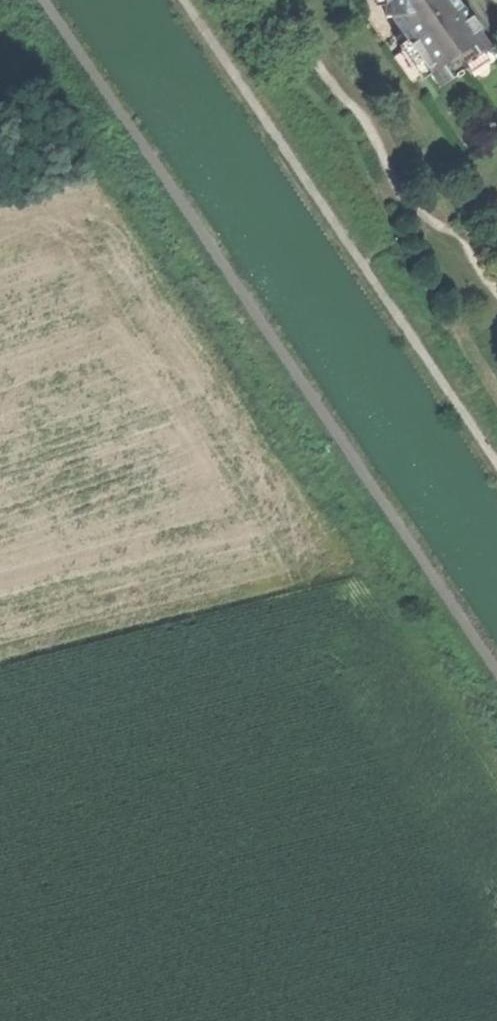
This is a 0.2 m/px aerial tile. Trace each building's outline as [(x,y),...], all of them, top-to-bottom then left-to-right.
[(374,5),(385,4),(386,17),(392,17),(410,44),(400,50),(408,61),(407,62),(407,63),(406,64),(407,65),(407,66),(408,67),(409,68),(410,67),(411,67),(412,67),(420,78),(429,72),(440,88),(466,70),(469,75),(487,62),(484,57),(485,56),(486,55),(486,54),(486,53),(485,51),(487,49),(477,33),(480,30),(472,18),(468,20),(464,14),(461,9),(462,8),(456,0),(374,0),(374,5)]
